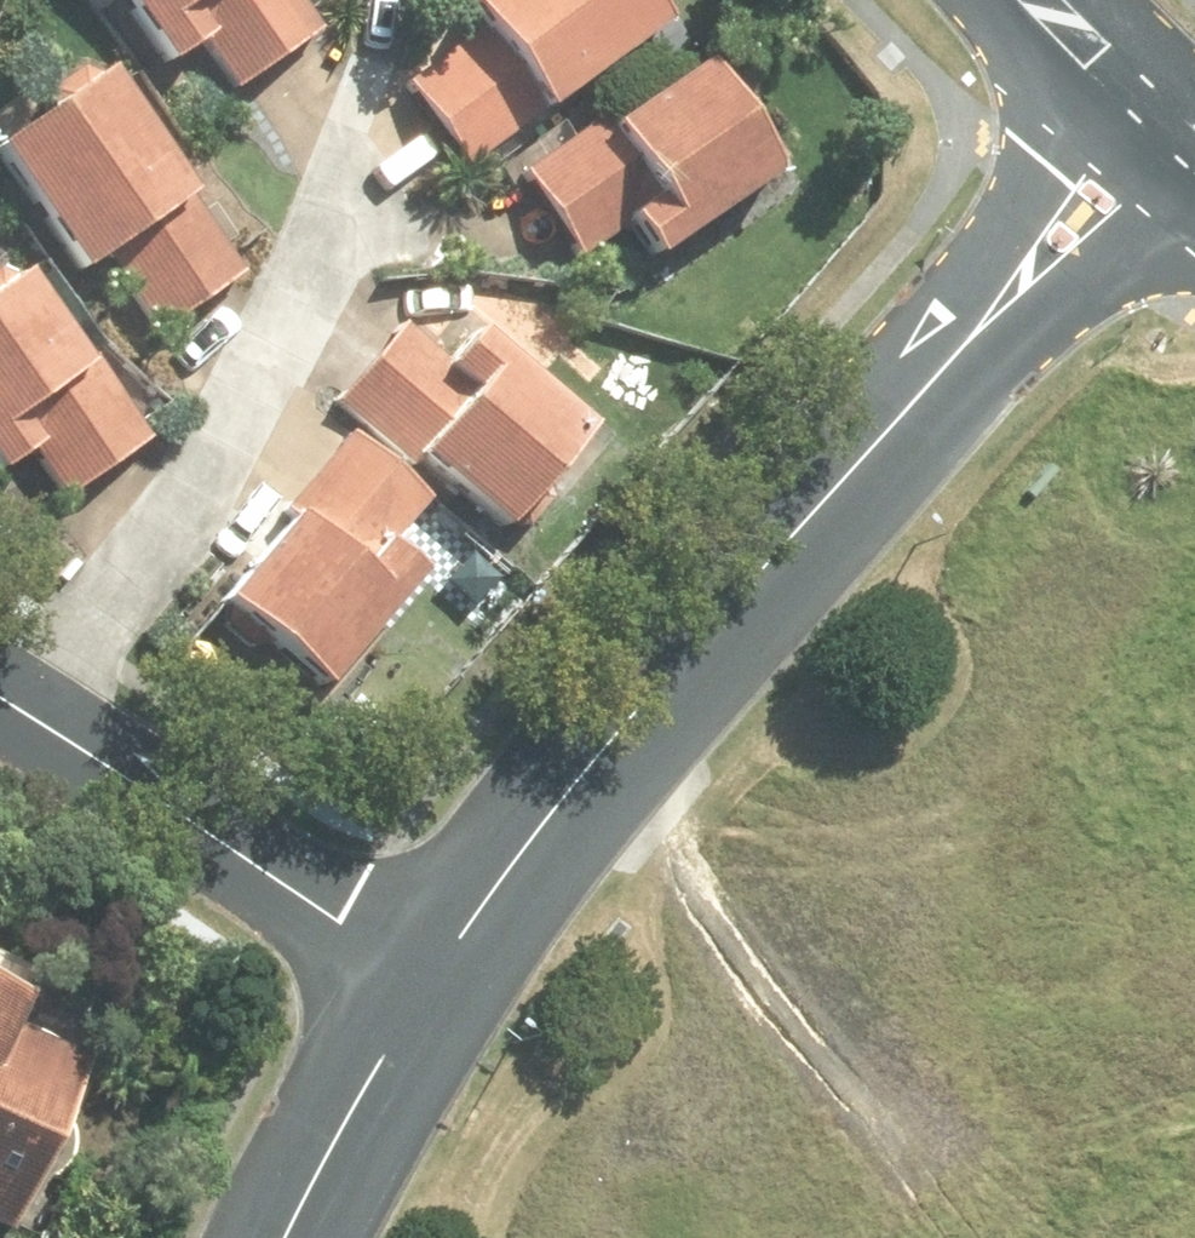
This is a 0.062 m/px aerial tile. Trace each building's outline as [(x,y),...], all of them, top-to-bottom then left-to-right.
[(171,41),(202,20),(241,77),(330,16),(319,0),(142,0),(171,41)] [(411,65),(470,149),(663,0),(490,0),(493,4),(411,65)] [(712,35),(526,157),(586,244),(637,209),(664,233),(791,146),(712,35)] [(60,82),(0,122),(0,128),(81,252),(111,232),(164,320),(247,261),(191,176),(197,167),(117,45),(99,57),(92,48),(54,73),(60,82)] [(33,436),(67,484),(153,423),(29,250),(13,261),(6,251),(0,255),(0,459),(33,436)] [(598,402),(483,303),(446,345),(402,309),(337,385),(413,450),(423,436),(513,506),(598,402)] [(433,554),(399,525),(438,481),(355,409),(284,491),(294,500),(228,576),(334,668),(433,554)] [(11,1219),(92,1047),(15,1013),(30,976),(0,962),(0,1214),(11,1219)]
